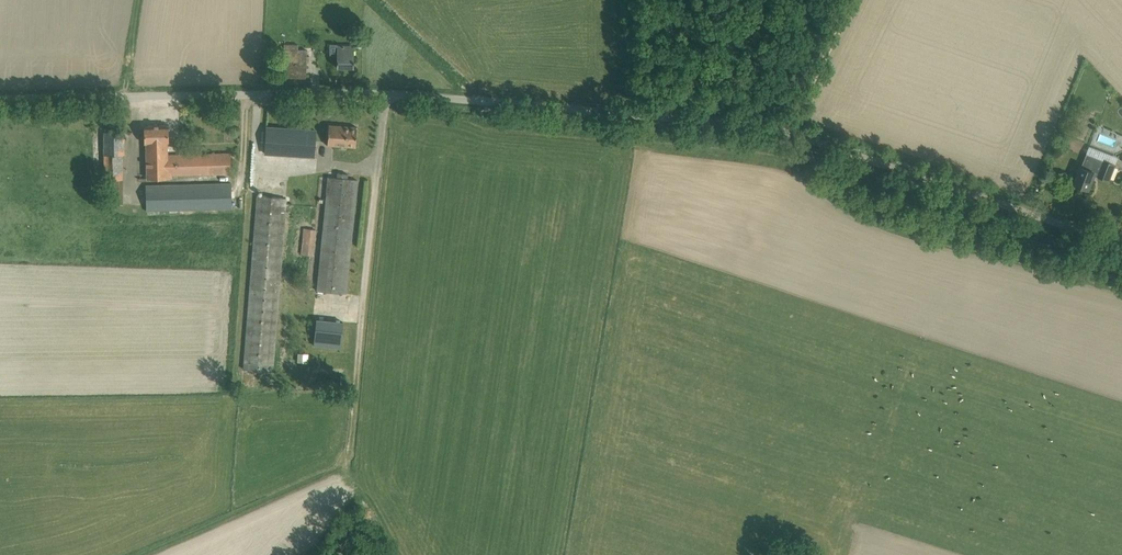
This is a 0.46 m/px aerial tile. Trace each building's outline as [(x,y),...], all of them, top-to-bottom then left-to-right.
[(306,77),(307,66),(307,49),(298,48),(299,44),(284,44),(283,76),(306,77)] [(354,67),(354,61),(354,54),(354,45),(337,45),(337,54),(337,67),(354,67)] [(144,125),(144,131),(145,143),(147,143),(148,178),(173,178),(173,174),(231,172),(230,152),(167,154),(167,142),(169,142),(168,124),(144,125)] [(329,124),(328,144),(356,146),(357,126),(329,124)] [(267,127),(266,138),(265,153),(314,157),(316,130),(267,127)] [(104,131),(104,179),(122,179),(122,154),(124,154),(124,131),(104,131)] [(1089,146),(1085,156),(1075,183),(1081,186),(1081,188),(1087,190),(1088,188),(1089,189),(1095,174),(1109,180),(1118,157),(1089,146)] [(317,291),(346,293),(358,179),(348,178),(348,173),(337,172),(337,177),(328,176),(317,291)] [(231,182),(146,185),(146,211),(232,208),(231,182)] [(123,204),(123,195),(107,195),(107,204),(123,204)] [(273,371),(287,198),(257,195),(243,369),(273,371)] [(316,229),(304,228),(300,253),(313,255),(316,229)] [(342,347),(344,320),(316,317),(314,345),(342,347)]
